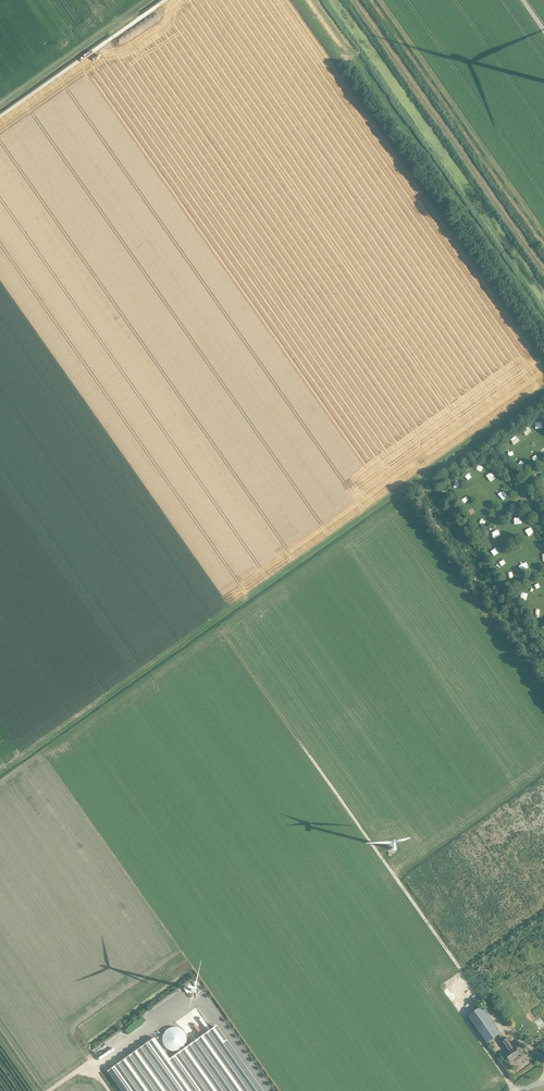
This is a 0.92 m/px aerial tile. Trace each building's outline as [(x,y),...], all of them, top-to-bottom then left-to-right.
[(525,426),(520,430),(524,435),(529,432),(525,426)] [(507,440),(512,445),(518,440),(513,435),(507,440)] [(463,475),(466,481),(472,478),(469,472),(463,475)] [(492,474),(486,476),(488,482),(494,480),(492,474)] [(525,601),(527,594),(520,591),(518,598),(525,601)] [(500,1033),(481,1006),(467,1016),(486,1043),(500,1033)] [(142,1046),(126,1058),(109,1070),(124,1090),(261,1090),(215,1026),(212,1028),(195,1040),(170,1059),(154,1037),(142,1046)] [(177,1027),(175,1027),(174,1026),(173,1027),(171,1027),(170,1027),(168,1028),(167,1029),(165,1030),(164,1032),(163,1033),(162,1034),(162,1036),(162,1038),(162,1040),(162,1042),(163,1044),(164,1046),(166,1048),(167,1050),(170,1051),(172,1051),(175,1052),(178,1051),(181,1050),(183,1048),(184,1046),(186,1043),(186,1041),(187,1038),(186,1035),(185,1033),(184,1031),(181,1029),(179,1028),(177,1027)] [(507,1037),(501,1042),(508,1051),(504,1053),(509,1061),(520,1054),(514,1046),(514,1047),(507,1037)] [(42,1082),(46,1089),(52,1085),(48,1079),(42,1082)]
